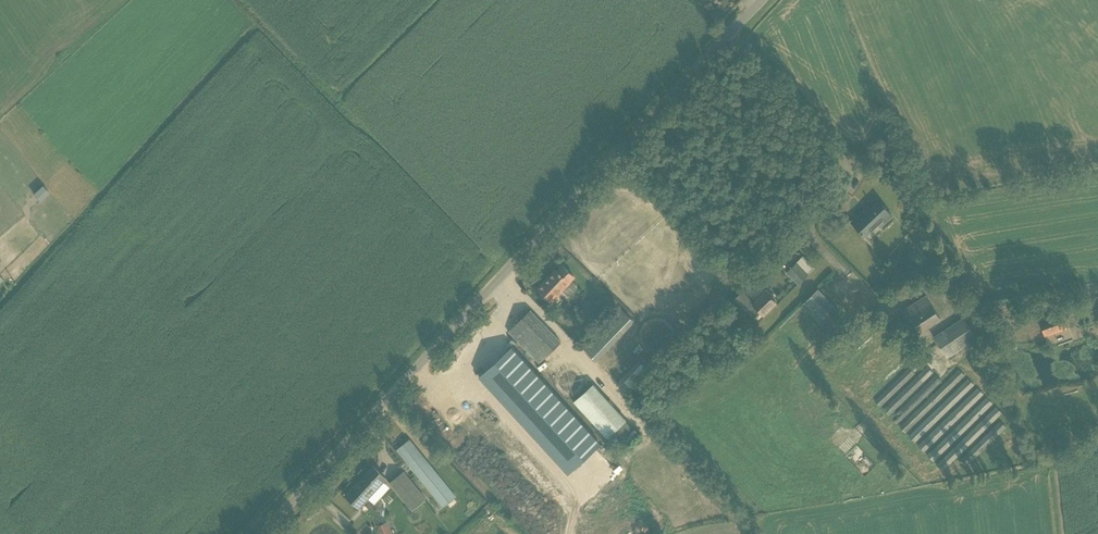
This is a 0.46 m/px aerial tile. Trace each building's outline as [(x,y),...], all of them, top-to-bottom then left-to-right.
[(891,216),(892,216),(878,201),(870,209),(870,210),(868,212),(867,212),(865,210),(851,222),(864,236),(888,213),(891,216)] [(798,285),(814,269),(802,257),(786,273),(798,285)] [(571,280),(574,277),(562,265),(556,271),(555,269),(537,288),(552,302),(563,289),(568,294),(571,294),(577,287),(577,285),(571,280)] [(505,284),(514,278),(511,273),(502,279),(505,284)] [(748,281),(744,284),(748,288),(755,282),(752,279),(751,278),(748,281)] [(824,328),(832,320),(840,313),(817,289),(809,297),(802,304),(824,328)] [(763,315),(768,310),(776,303),(765,292),(754,303),(742,291),(734,298),(754,318),(760,312),(763,315)] [(918,332),(927,326),(940,318),(925,295),(903,310),(909,320),(918,332)] [(561,341),(530,310),(508,332),(516,339),(539,363),(561,341)] [(947,358),(982,335),(978,326),(973,312),(933,337),(947,358)] [(1020,331),(1021,337),(1038,333),(1038,331),(1042,330),(1043,336),(1047,335),(1067,329),(1061,313),(1044,319),(1034,322),(1035,327),(1024,330),(1020,331)] [(842,368),(879,336),(866,321),(829,353),(842,368)] [(601,357),(623,338),(615,329),(593,348),(601,357)] [(564,475),(597,446),(511,347),(478,376),(564,475)] [(576,350),(571,356),(575,360),(580,354),(576,350)] [(872,398),(906,365),(901,359),(866,392),(872,398)] [(915,373),(909,367),(874,401),(879,407),(915,373)] [(888,415),(933,372),(927,367),(883,410),(888,415)] [(905,433),(964,375),(958,369),(900,427),(905,433)] [(620,375),(615,379),(627,394),(632,390),(620,375)] [(941,381),(935,375),(891,418),(896,424),(941,381)] [(974,385),(968,378),(908,436),(915,442),(974,385)] [(618,440),(632,428),(593,384),(573,402),(606,438),(612,433),(618,440)] [(983,394),(977,388),(917,445),(924,452),(983,394)] [(426,414),(440,405),(434,395),(420,405),(426,414)] [(992,404),(986,397),(927,455),(933,461),(992,404)] [(1001,413),(995,407),(936,464),(942,470),(1001,413)] [(1006,427),(999,421),(960,460),(967,466),(1006,427)] [(617,444),(622,449),(639,434),(635,429),(617,444)] [(396,450),(403,458),(443,507),(456,497),(416,448),(409,439),(396,450)] [(374,505),(367,499),(386,478),(372,466),(372,467),(361,479),(360,479),(354,486),(345,495),(360,509),(364,504),(370,510),(374,505)] [(412,510),(426,499),(403,471),(390,482),(412,510)] [(386,522),(378,526),(381,533),(391,533),(386,522)]
